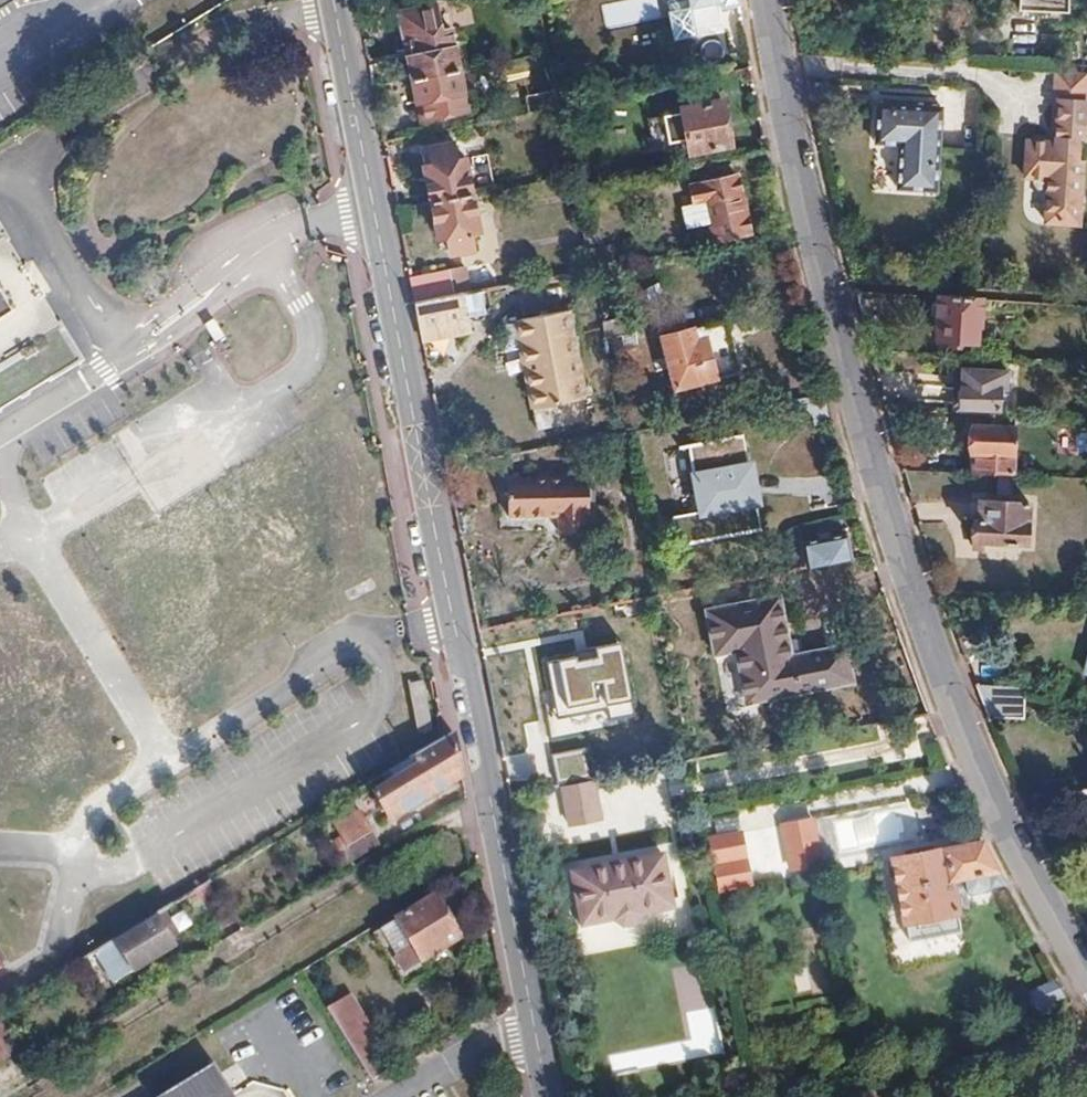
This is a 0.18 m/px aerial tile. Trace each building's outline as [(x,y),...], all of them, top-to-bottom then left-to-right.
[(694,29),(721,25),(719,9),(740,6),(739,0),(689,0),(694,29)] [(1070,0),(1020,0),(1019,6),(1070,9),(1070,0)] [(434,7),(400,14),(420,119),(467,110),(451,29),(439,31),(434,7)] [(1061,68),(1060,97),(1086,99),(1086,70),(1061,68)] [(559,106),(557,96),(555,87),(524,94),(527,113),(559,106)] [(1080,139),(1086,139),(1086,123),(1086,99),(1060,97),(1057,138),(1057,140),(1056,140),(1052,136),(1042,135),(1039,139),(1034,139),(1032,175),(1039,175),(1039,180),(1039,185),(1045,190),(1049,190),(1047,220),(1081,222),(1085,158),(1079,157),(1080,139)] [(730,145),(722,101),(681,108),(681,113),(663,116),(668,143),(687,140),(689,153),(730,145)] [(936,192),(942,108),(877,103),(875,143),(899,145),(896,189),(936,192)] [(668,143),(663,116),(648,120),(653,147),(668,143)] [(424,166),(438,239),(447,236),(450,254),(472,250),(469,233),(478,231),(464,159),(455,161),(452,144),(429,149),(432,165),(424,166)] [(749,237),(736,176),(692,185),(695,201),(682,204),(686,226),(711,221),(716,244),(733,240),(749,237)] [(5,403),(4,399),(22,388),(24,391),(33,385),(31,382),(51,369),(53,372),(86,351),(61,313),(58,314),(44,291),(46,288),(27,257),(24,259),(9,234),(11,232),(0,213),(0,406),(5,403)] [(598,240),(595,225),(582,227),(585,243),(598,240)] [(469,294),(464,267),(410,278),(415,305),(460,296),(469,294)] [(467,329),(460,296),(415,305),(422,338),(467,329)] [(981,326),(983,301),(940,299),(940,303),(935,302),(935,316),(940,316),(938,339),(976,341),(977,326),(981,326)] [(580,399),(564,313),(519,321),(527,371),(520,372),(527,409),(580,399)] [(635,333),(632,316),(603,320),(600,321),(603,338),(607,337),(635,333)] [(675,387),(738,369),(723,318),(661,337),(675,387)] [(527,371),(519,321),(510,323),(520,372),(527,371)] [(1006,390),(1007,371),(962,369),(961,387),(956,387),(955,403),(961,404),(961,406),(998,408),(999,389),(1006,390)] [(582,418),(578,400),(532,408),(536,426),(582,418)] [(1011,475),(1013,428),(970,426),(968,473),(1004,475),(1011,475)] [(760,531),(741,434),(680,445),(693,510),(687,511),(694,544),(760,531)] [(591,478),(511,479),(511,516),(561,516),(561,531),(589,532),(589,512),(590,512),(591,478)] [(1028,502),(978,499),(977,520),(974,520),(973,540),(1025,543),(1028,502)] [(687,511),(667,515),(673,548),(694,544),(687,511)] [(851,559),(847,533),(801,543),(805,567),(851,559)] [(743,702),(850,681),(843,645),(790,656),(779,595),(705,609),(713,654),(733,650),(743,702)] [(623,647),(541,659),(551,720),(603,712),(604,720),(633,716),(623,647)] [(1024,718),(1024,692),(1011,689),(975,686),(984,709),(987,717),(1024,718)] [(455,732),(391,771),(397,780),(377,792),(391,817),(462,774),(455,732)] [(547,755),(552,784),(589,779),(584,749),(547,755)] [(587,779),(562,784),(570,821),(602,814),(595,777),(587,779)] [(337,850),(345,845),(372,829),(361,810),(335,825),(341,835),(331,841),(337,850)] [(787,872),(822,865),(813,817),(778,823),(787,872)] [(372,829),(345,845),(353,858),(379,841),(372,829)] [(739,835),(723,839),(724,846),(704,850),(713,892),(750,884),(739,835)] [(954,893),(963,891),(966,895),(984,892),(988,886),(996,884),(1002,883),(982,845),(981,843),(966,846),(892,861),(893,864),(896,880),(891,881),(891,888),(898,888),(904,921),(908,924),(912,941),(959,932),(955,914),(958,914),(954,893)] [(570,873),(579,928),(613,921),(622,929),(635,927),(643,916),(672,910),(662,856),(570,873)] [(209,883),(188,895),(205,923),(225,910),(209,883)] [(436,894),(375,929),(387,950),(399,970),(459,935),(436,894)] [(123,934),(117,939),(135,969),(176,945),(156,913),(123,934)] [(1033,1012),(1063,998),(1062,997),(1055,982),(1025,996),(1033,1012)] [(19,1048),(0,1018),(0,1059),(19,1048)] [(389,1045),(369,1056),(378,1072),(398,1060),(389,1045)] [(232,1092),(215,1063),(157,1096),(236,1096),(232,1092)]
